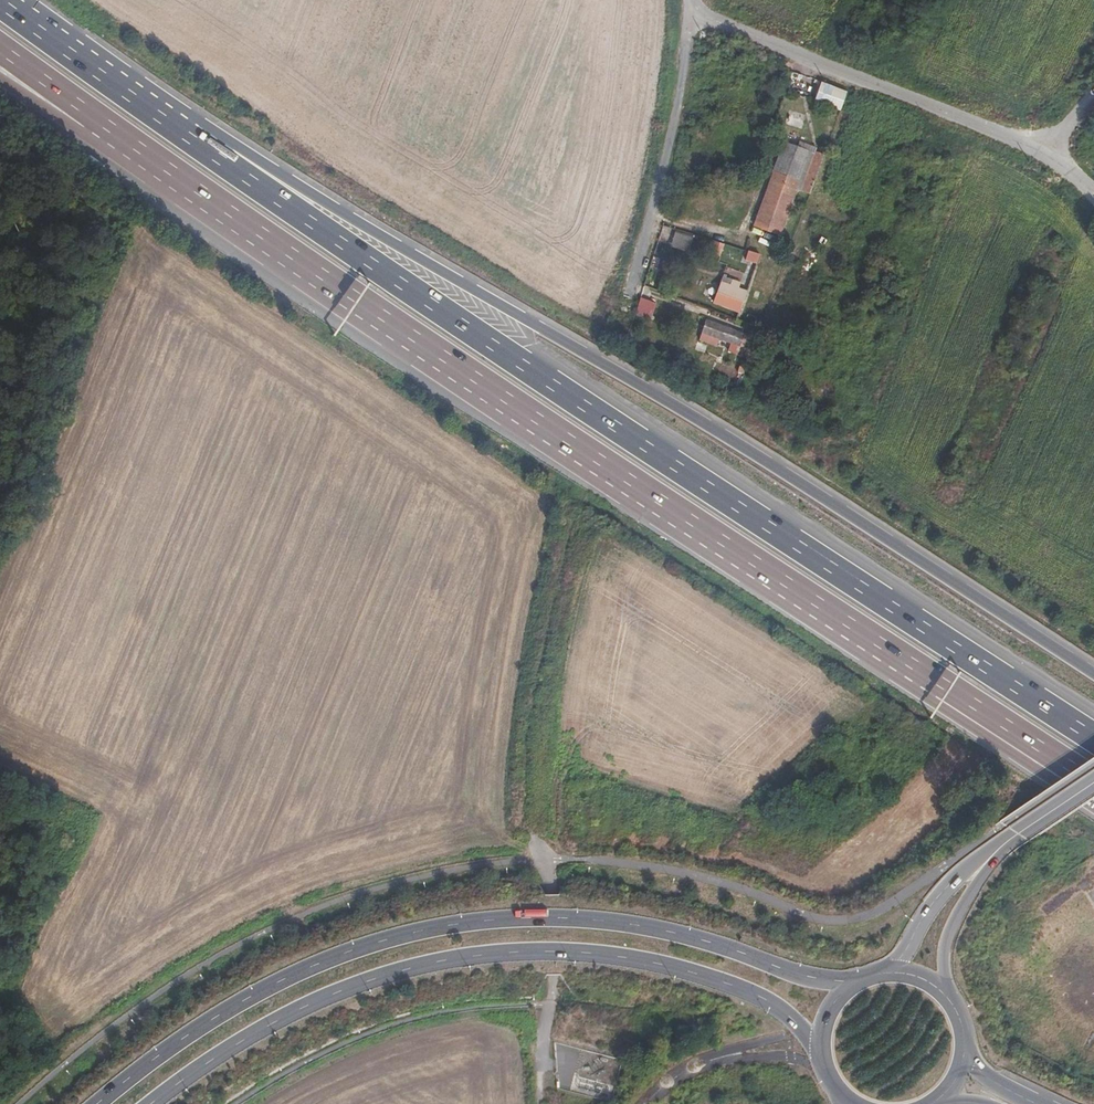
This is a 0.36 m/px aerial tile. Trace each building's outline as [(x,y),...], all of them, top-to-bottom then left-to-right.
[(840,111),(847,92),(821,82),(814,101),(840,111)] [(810,194),(824,156),(816,153),(817,150),(807,147),(806,150),(785,143),(755,226),(779,235),(796,189),(810,194)] [(752,274),(731,267),(728,275),(749,283),(752,274)] [(714,302),(738,312),(745,293),(720,284),(714,302)] [(635,315),(651,320),(655,303),(640,299),(635,315)] [(737,346),(742,335),(706,321),(702,332),(737,346)]
